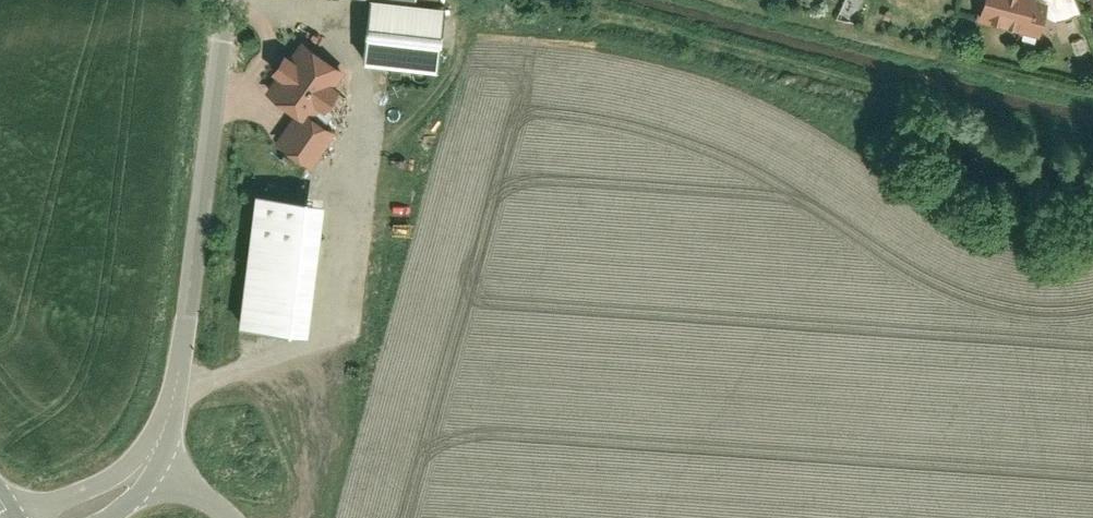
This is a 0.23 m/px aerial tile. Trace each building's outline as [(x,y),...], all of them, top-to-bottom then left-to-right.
[(982,25),(1043,40),(1051,7),(1038,4),(1039,0),(988,0),(982,25)] [(372,3),(365,67),(438,75),(445,11),(372,3)] [(310,124),(344,76),(302,47),(268,95),(310,124)] [(297,119),(277,148),(307,169),(328,141),(297,119)] [(329,210),(259,201),(242,332),(312,341),(329,210)]
